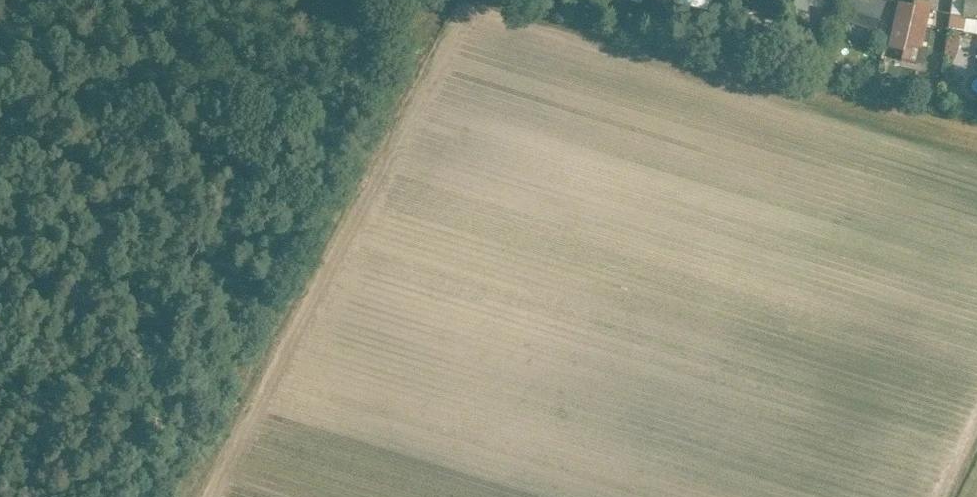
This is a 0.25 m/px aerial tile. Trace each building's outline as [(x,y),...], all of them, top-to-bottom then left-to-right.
[(668,1),(708,11),(710,0),(668,0),(668,1)] [(825,0),(794,0),(792,9),(804,12),(806,5),(823,10),(825,0)] [(840,19),(876,31),(886,3),(878,0),(846,0),(840,19)] [(931,3),(915,0),(914,0),(913,6),(898,3),(888,47),(884,46),(881,60),(890,62),(893,49),(903,51),(901,60),(924,65),(927,48),(922,47),(931,3)] [(963,18),(976,19),(976,0),(966,0),(963,18)] [(825,11),(822,24),(829,25),(832,13),(825,11)] [(951,27),(964,29),(964,31),(976,33),(976,19),(963,18),(952,16),(951,27)] [(769,60),(769,47),(759,48),(760,61),(769,60)]
